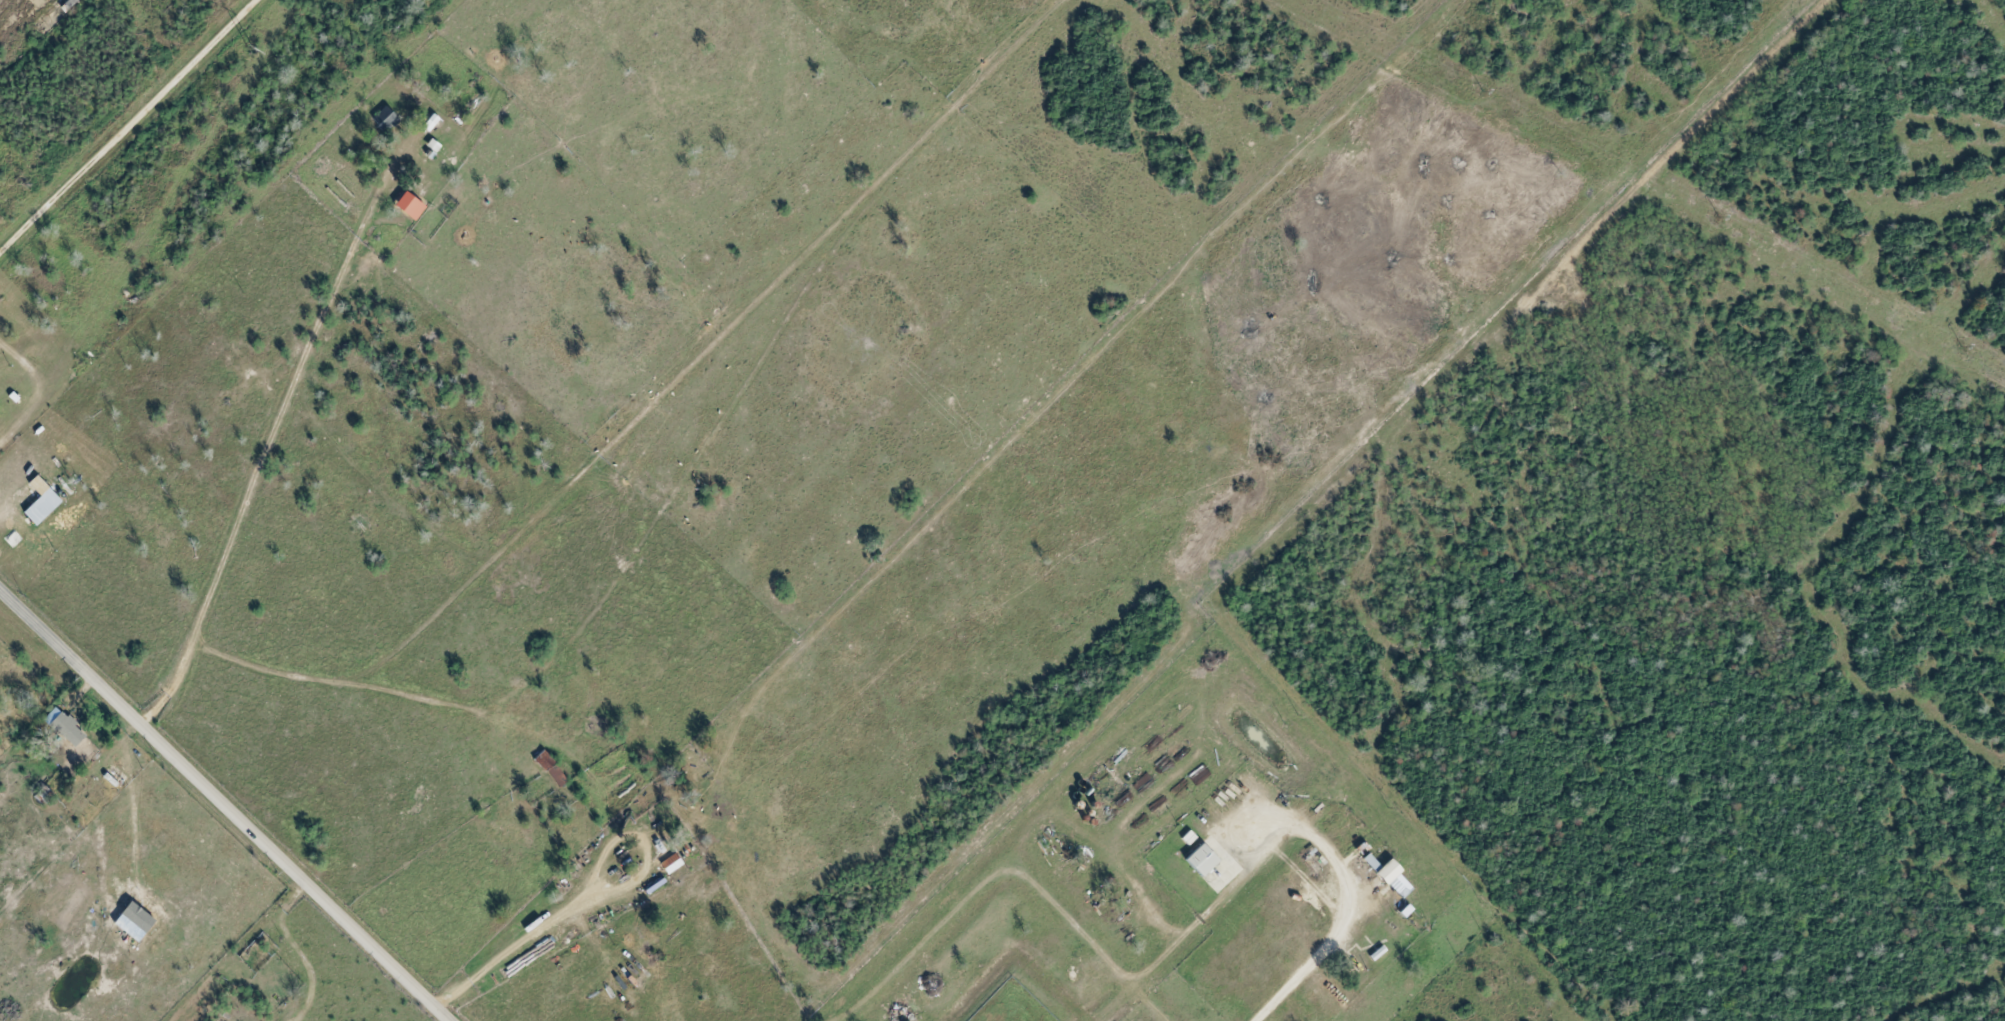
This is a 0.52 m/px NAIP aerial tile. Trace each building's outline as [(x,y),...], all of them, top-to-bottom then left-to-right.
[(399,122),(387,106),(371,118),(383,134),(399,122)] [(22,513),(35,527),(61,502),(48,488),(22,513)] [(73,747),(85,735),(56,707),(44,719),(73,747)] [(543,772),(554,762),(543,751),(532,760),(543,772)] [(1200,877),(1218,861),(1201,843),(1183,860),(1200,877)] [(659,863),(667,875),(682,864),(674,853),(659,863)] [(1374,872),(1380,866),(1368,853),(1362,859),(1374,872)] [(1385,885),(1400,871),(1389,858),(1373,873),(1385,885)] [(1388,885),(1402,899),(1413,889),(1399,875),(1388,885)] [(112,923),(136,942),(153,921),(129,901),(112,923)]
